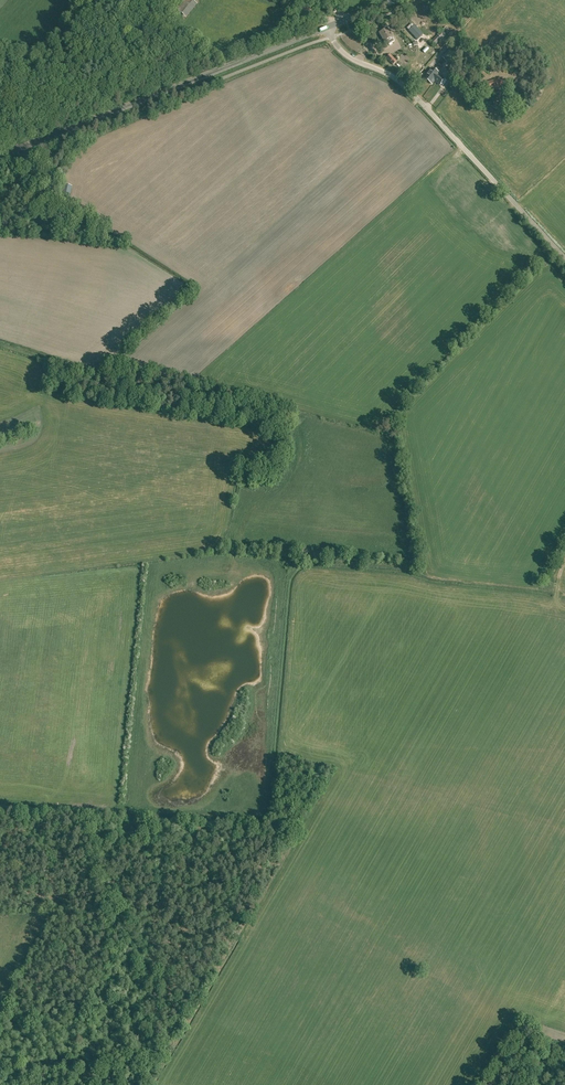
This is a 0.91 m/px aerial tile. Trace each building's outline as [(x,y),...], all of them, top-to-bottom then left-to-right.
[(186,18),(198,5),(192,0),(185,0),(177,10),(186,18)] [(414,26),(408,31),(417,40),(422,35),(414,26)] [(447,27),(443,30),(449,36),(452,32),(447,27)] [(384,41),(392,37),(387,29),(379,33),(383,39),(379,41),(380,43),(384,41)] [(437,34),(438,35),(432,41),(436,45),(442,39),(443,40),(446,36),(442,31),(437,34)] [(452,55),(448,51),(447,53),(442,57),(446,61),(452,55)] [(397,61),(390,54),(386,58),(393,65),(397,61)] [(432,68),(425,78),(432,84),(435,81),(440,85),(445,79),(439,75),(440,74),(432,68)] [(489,90),(504,86),(502,79),(487,83),(489,90)] [(516,87),(527,93),(528,92),(529,88),(531,84),(523,80),(521,82),(519,81),(516,87)] [(72,187),(63,184),(60,198),(69,200),(72,187)] [(137,383),(148,386),(149,379),(147,379),(147,377),(144,377),(143,379),(138,378),(137,383)]
